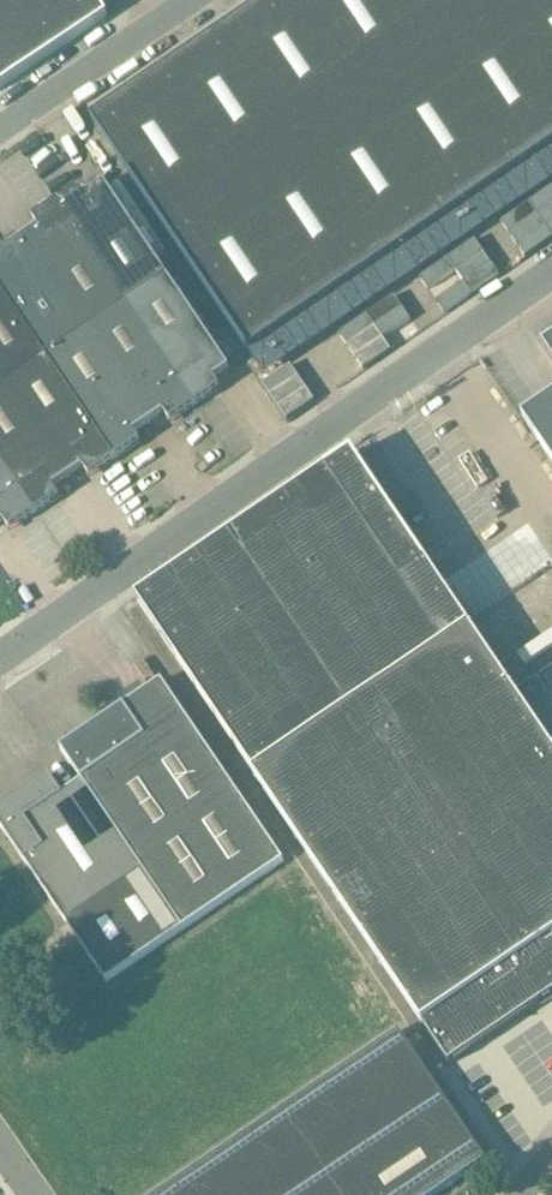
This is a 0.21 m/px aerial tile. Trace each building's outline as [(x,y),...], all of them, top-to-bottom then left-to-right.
[(107,18),(95,0),(0,0),(0,90),(107,18)] [(91,121),(130,178),(248,354),(249,354),(551,149),(551,0),(271,0),(92,121),(91,121)] [(59,203),(127,304),(167,278),(104,185),(89,195),(84,186),(59,203)] [(127,304),(59,203),(34,220),(39,229),(24,239),(87,331),(127,304)] [(140,205),(129,212),(163,264),(174,256),(140,205)] [(46,359),(87,331),(24,239),(10,248),(4,240),(0,243),(0,289),(46,359)] [(127,304),(195,406),(219,389),(214,381),(229,371),(167,278),(127,304)] [(6,386),(46,359),(0,289),(0,377),(6,386)] [(87,331),(149,424),(164,414),(170,423),(195,406),(127,304),(87,331)] [(46,359),(114,460),(140,443),(134,435),(149,424),(87,331),(46,359)] [(542,345),(551,360),(551,338),(542,345)] [(6,386),(69,479),(83,470),(88,478),(114,460),(46,359),(6,386)] [(34,514),(59,498),(53,489),(69,479),(6,386),(0,390),(0,463),(34,514)] [(521,417),(551,463),(551,396),(521,417)] [(136,602),(167,648),(254,776),(423,1026),(449,1066),(539,1005),(551,996),(551,751),(470,629),(352,455),(326,473),(326,474),(325,475),(136,602)] [(3,523),(9,531),(34,514),(0,463),(0,525),(3,523)] [(71,789),(172,938),(283,863),(161,682),(60,751),(81,782),(71,789)] [(71,789),(62,796),(48,776),(0,808),(0,828),(105,984),(172,938),(71,789)] [(485,1163),(485,1164),(487,1163),(398,1032),(396,1033),(397,1034),(159,1194),(438,1194),(485,1163)]
